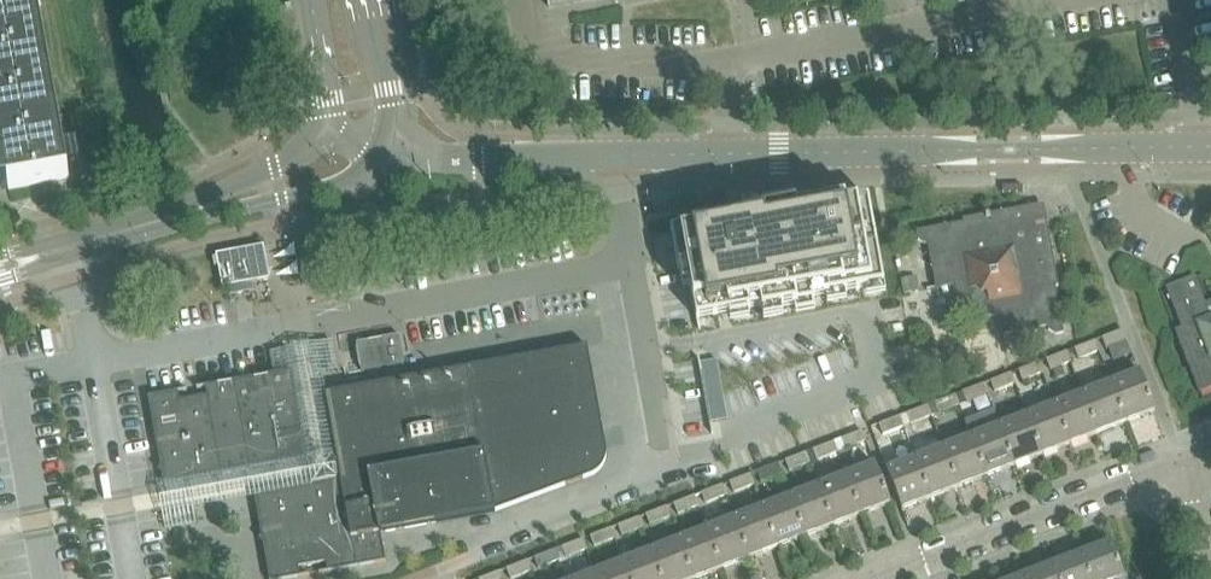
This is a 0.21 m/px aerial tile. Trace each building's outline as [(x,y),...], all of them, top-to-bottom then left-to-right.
[(9,191),(69,181),(69,179),(62,181),(29,0),(0,0),(0,144),(9,191)] [(731,219),(671,230),(678,271),(688,269),(697,319),(698,319),(718,316),(729,314),(761,308),(762,312),(781,309),(814,303),(813,298),(884,285),(874,232),(873,223),(868,199),(846,203),(845,198),(825,202),(812,204),(796,207),(795,198),(774,201),(743,207),(744,211),(731,213),(730,212),(728,212),(727,212),(728,217),(730,217),(731,219)] [(963,219),(963,222),(917,231),(918,240),(925,245),(928,244),(936,288),(956,285),(959,304),(971,302),(973,308),(979,307),(982,319),(1000,316),(1004,334),(1048,326),(1049,330),(1056,334),(1065,332),(1056,286),(1059,285),(1047,218),(1039,220),(1031,215),(1030,206),(963,219)] [(270,279),(264,246),(216,255),(223,288),(270,279)] [(1210,318),(1195,277),(1166,289),(1182,329),(1175,332),(1199,394),(1210,389),(1210,318)] [(326,291),(327,296),(327,300),(340,298),(344,298),(343,289),(326,291)] [(1102,338),(1106,349),(1127,341),(1123,330),(1102,338)] [(405,364),(400,336),(357,344),(363,372),(405,364)] [(1074,349),(1078,360),(1099,352),(1095,341),(1074,349)] [(341,478),(352,539),(495,512),(610,467),(588,346),(469,368),(326,394),(341,478)] [(1046,360),(1050,370),(1071,362),(1067,352),(1046,360)] [(709,361),(700,363),(702,371),(711,424),(720,422),(728,420),(724,395),(717,360),(709,361)] [(1018,371),(1022,381),(1043,373),(1039,363),(1018,371)] [(262,375),(264,385),(265,384),(274,433),(302,428),(300,416),(303,412),(299,409),(292,370),(262,375)] [(1139,372),(1111,383),(1126,422),(1154,411),(1139,372)] [(991,382),(995,392),(1015,384),(1011,374),(991,382)] [(205,386),(207,395),(208,395),(222,472),(250,467),(236,390),(237,390),(235,380),(205,386)] [(1111,383),(1083,394),(1098,433),(1126,422),(1111,383)] [(264,385),(237,390),(236,390),(250,467),(279,462),(274,433),(265,384),(264,385)] [(963,392),(967,403),(987,395),(983,384),(963,392)] [(178,391),(149,397),(164,483),(222,472),(208,395),(207,395),(180,400),(178,391)] [(1055,405),(1070,444),(1098,433),(1083,394),(1055,405)] [(935,403),(939,414),(960,406),(956,395),(935,403)] [(1070,444),(1055,405),(1027,415),(1042,455),(1070,444)] [(907,414),(911,424),(932,416),(928,406),(907,414)] [(1027,415),(999,426),(1014,466),(1042,455),(1027,415)] [(879,425),(883,435),(904,427),(900,417),(879,425)] [(999,426),(971,437),(987,476),(1014,466),(999,426)] [(841,440),(845,450),(866,442),(862,431),(841,440)] [(971,437),(943,448),(959,487),(987,476),(971,437)] [(813,450),(817,461),(838,453),(834,442),(813,450)] [(943,448),(916,459),(931,498),(959,487),(943,448)] [(785,461),(789,472),(810,463),(806,453),(785,461)] [(931,498),(916,459),(887,470),(902,509),(931,498)] [(757,472),(761,482),(782,474),(778,464),(757,472)] [(846,475),(861,515),(890,504),(875,464),(846,475)] [(754,485),(750,475),(729,483),(733,493),(754,485)] [(846,475),(818,486),(833,525),(861,515),(846,475)] [(341,478),(312,483),(327,562),(326,562),(328,571),(358,566),(386,562),(381,533),(352,539),(341,478)] [(312,483),(284,488),(299,567),(326,562),(327,562),(312,483)] [(703,493),(707,503),(726,496),(722,486),(703,493)] [(818,486),(790,497),(806,536),(833,525),(818,486)] [(284,488),(265,492),(257,504),(262,534),(259,538),(263,541),(270,578),(286,578),(301,576),(299,567),(284,488)] [(674,504),(678,515),(698,507),(694,496),(674,504)] [(790,497),(762,508),(778,547),(806,536),(790,497)] [(646,515),(650,526),(671,518),(667,507),(646,515)] [(762,508),(735,518),(750,558),(778,547),(762,508)] [(618,526),(622,536),(643,528),(639,518),(618,526)] [(735,518),(707,529),(722,569),(750,558),(735,518)] [(590,537),(594,547),(615,539),(611,529),(590,537)] [(679,540),(694,578),(695,578),(722,569),(707,529),(679,540)] [(562,548),(566,558),(587,550),(583,540),(562,548)] [(651,551),(662,578),(694,578),(679,540),(651,551)] [(1110,542),(1081,554),(1091,578),(1128,578),(1126,575),(1123,576),(1110,542)] [(534,558),(538,569),(559,561),(555,550),(534,558)] [(623,562),(630,578),(662,578),(651,551),(623,562)] [(1058,578),(1091,578),(1081,554),(1053,565),(1058,578)] [(510,578),(512,578),(531,572),(527,561),(506,569),(510,578)] [(595,573),(598,578),(630,578),(623,562),(595,573)] [(1024,576),(1026,578),(1058,578),(1053,565),(1024,576)]
